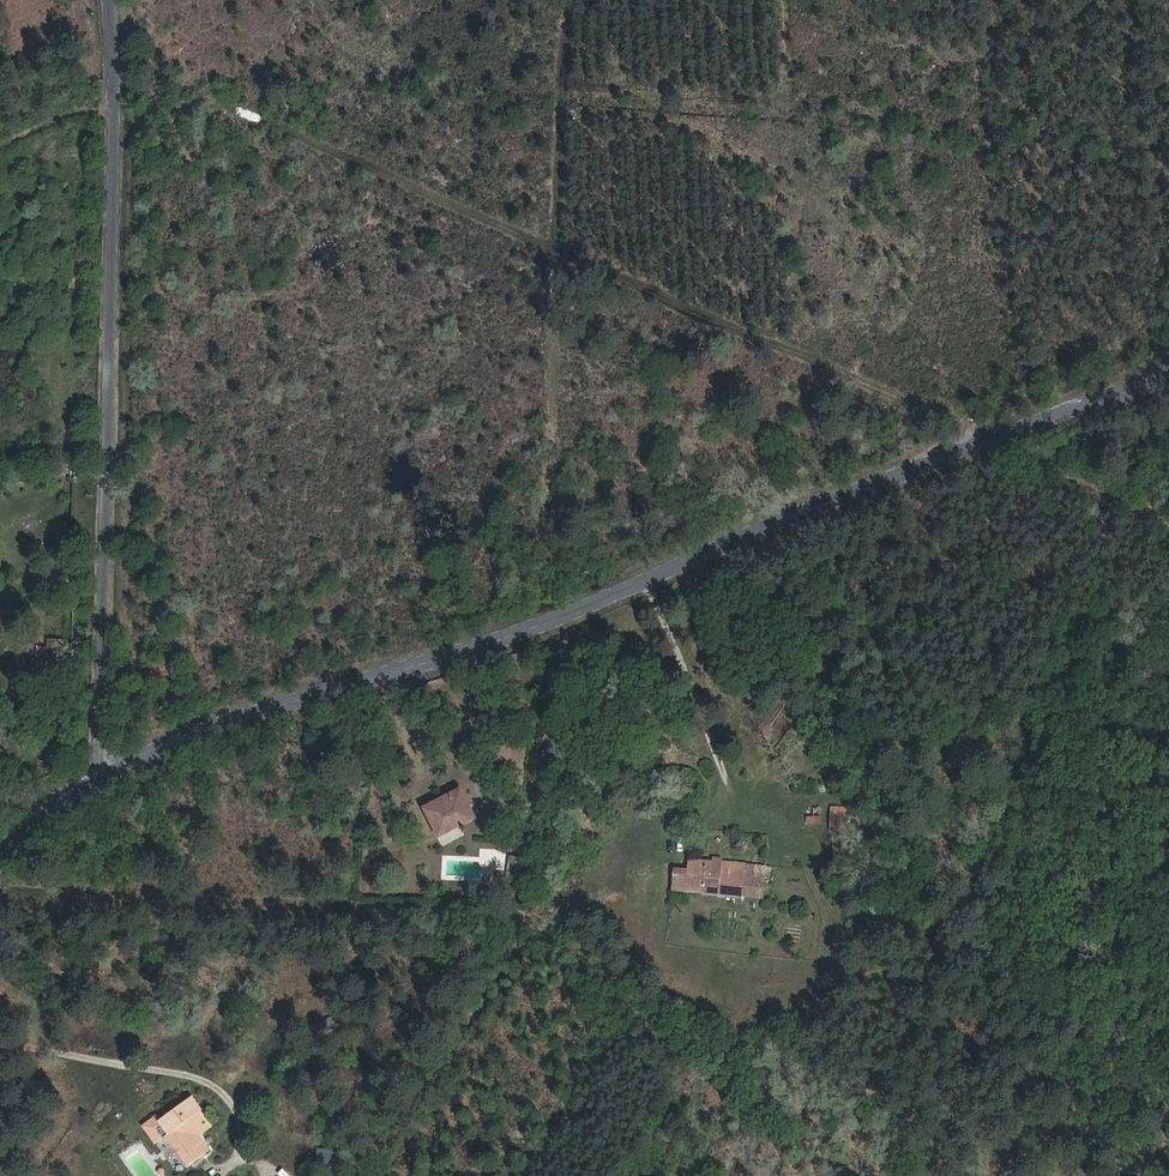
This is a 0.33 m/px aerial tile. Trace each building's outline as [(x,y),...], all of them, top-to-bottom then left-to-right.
[(11,647),(21,648),(22,636),(12,635),(11,647)] [(48,638),(47,645),(38,645),(36,669),(59,671),(61,639),(48,638)] [(748,794),(751,805),(766,802),(764,791),(748,794)] [(428,820),(440,845),(481,827),(471,802),(428,820)] [(847,806),(831,806),(831,832),(847,832),(847,806)] [(813,829),(823,828),(826,808),(812,811),(813,829)] [(504,854),(503,869),(497,868),(496,883),(520,885),(523,856),(504,854)] [(776,870),(702,864),(700,878),(698,893),(766,900),(776,900),(778,871),(776,870)] [(698,893),(700,878),(684,876),(683,891),(698,893)] [(328,1029),(336,1025),(331,1016),(323,1020),(328,1029)] [(175,1103),(156,1117),(171,1137),(192,1165),(211,1152),(200,1138),(216,1125),(192,1097),(178,1106),(175,1103)] [(171,1137),(156,1117),(146,1126),(160,1146),(171,1137)] [(335,1149),(317,1148),(316,1166),(334,1166),(335,1149)]
